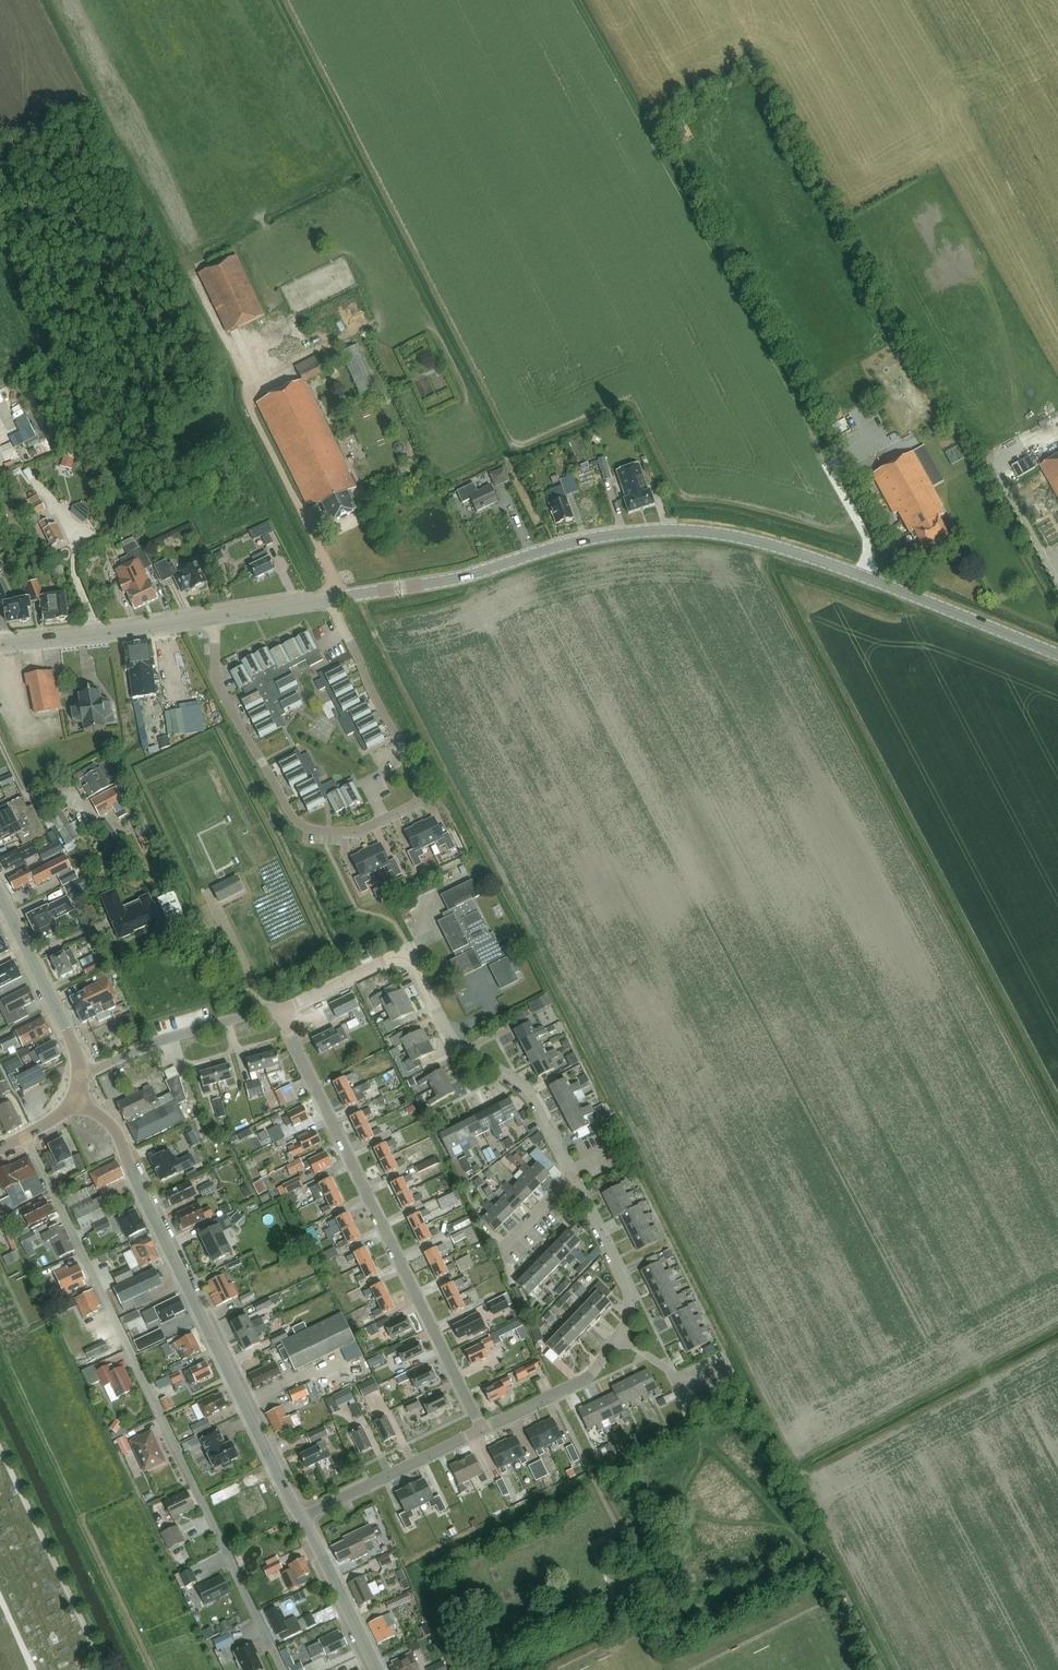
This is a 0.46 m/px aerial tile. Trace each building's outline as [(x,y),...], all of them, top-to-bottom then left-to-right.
[(227,333),(266,315),(237,256),(199,274),(227,333)] [(361,395),(378,387),(359,345),(342,353),(361,395)] [(331,524),(357,512),(352,501),(355,499),(351,492),(358,489),(350,473),(351,472),(309,386),(312,384),(311,381),(327,373),(319,356),(297,367),(304,381),(257,404),(307,504),(323,506),(331,524)] [(20,432),(10,437),(16,448),(37,438),(34,432),(30,425),(27,418),(16,423),(20,432)] [(960,445),(947,451),(953,464),(966,457),(960,445)] [(938,518),(944,514),(940,507),(942,506),(932,488),(943,481),(923,446),(872,475),(895,514),(898,512),(910,533),(911,533),(914,539),(918,537),(925,549),(948,536),(938,518)] [(68,457),(65,456),(62,466),(72,469),(75,458),(73,458),(74,455),(69,454),(68,457)] [(1040,465),(1057,498),(1057,455),(1040,465)] [(1029,456),(1011,466),(1018,478),(1035,467),(1029,456)] [(11,462),(5,464),(8,471),(14,469),(11,462)] [(629,467),(617,471),(627,499),(624,499),(629,514),(644,509),(655,505),(651,490),(648,491),(641,471),(639,464),(629,467)] [(496,487),(510,481),(505,468),(490,475),(496,487)] [(19,469),(11,472),(13,478),(12,478),(14,485),(18,483),(20,479),(19,476),(21,475),(19,469)] [(561,481),(563,486),(550,491),(554,503),(550,504),(557,524),(573,518),(566,496),(579,492),(574,475),(561,481)] [(872,477),(866,481),(869,486),(875,483),(872,477)] [(464,489),(458,491),(463,502),(470,499),(469,497),(471,496),(478,511),(499,501),(491,484),(477,491),(474,484),(464,489)] [(38,495),(29,500),(32,506),(41,501),(38,495)] [(32,506),(31,506),(36,515),(46,509),(41,501),(32,506)] [(73,507),(72,509),(73,510),(86,520),(87,521),(88,520),(89,517),(90,515),(90,513),(90,512),(89,510),(88,507),(87,507),(86,506),(85,506),(81,504),(78,504),(73,507)] [(52,526),(48,519),(41,523),(53,547),(66,541),(57,524),(52,526)] [(273,543),(265,525),(256,529),(260,536),(261,535),(267,546),(273,543)] [(109,535),(100,539),(102,544),(111,540),(109,535)] [(125,567),(117,571),(122,582),(120,582),(125,593),(128,592),(136,609),(159,599),(144,567),(150,565),(141,546),(141,545),(138,546),(134,538),(123,543),(128,553),(130,557),(122,560),(125,567)] [(276,570),(267,551),(253,558),(256,565),(251,567),(258,579),(276,570)] [(166,561),(155,566),(162,582),(174,576),(182,593),(190,590),(191,589),(196,586),(197,588),(198,589),(200,589),(204,587),(206,584),(207,583),(198,564),(179,574),(173,563),(169,566),(166,561)] [(39,580),(23,586),(29,598),(32,602),(41,601),(42,607),(41,608),(41,611),(44,611),(45,622),(58,620),(61,622),(66,621),(69,619),(66,594),(57,595),(48,596),(44,597),(39,580)] [(4,603),(10,623),(20,622),(20,623),(21,623),(25,624),(27,624),(30,621),(31,621),(29,609),(32,608),(32,602),(29,598),(10,602),(0,581),(0,604),(4,603)] [(311,666),(323,660),(308,633),(270,653),(267,648),(242,661),(245,666),(231,673),(240,690),(245,687),(249,695),(241,699),(262,738),(283,727),(287,725),(282,717),(304,705),(298,694),(301,686),(291,668),(308,660),(311,666)] [(150,642),(138,644),(145,697),(157,695),(154,668),(155,667),(156,666),(153,642),(152,641),(150,642)] [(125,645),(128,670),(129,671),(130,670),(134,698),(145,697),(138,644),(127,645),(126,644),(125,645)] [(321,679),(315,683),(319,691),(326,688),(342,718),(340,719),(348,736),(355,732),(365,750),(369,748),(369,749),(386,739),(365,700),(361,702),(341,663),(323,673),(323,674),(319,676),(321,679)] [(56,671),(26,676),(28,687),(31,686),(36,714),(62,709),(56,671)] [(83,694),(79,695),(80,702),(72,709),(74,721),(84,725),(85,732),(107,728),(106,722),(115,714),(113,703),(103,699),(102,691),(97,692),(96,685),(82,688),(83,694)] [(186,733),(183,709),(170,710),(170,712),(166,712),(169,735),(173,734),(174,735),(186,733)] [(144,727),(139,728),(141,737),(142,744),(143,749),(148,748),(149,748),(144,727)] [(168,736),(159,739),(162,749),(171,746),(168,736)] [(149,748),(148,748),(150,754),(160,751),(158,745),(149,748)] [(295,752),(278,761),(291,788),(295,786),(308,811),(329,800),(336,814),(362,800),(354,783),(352,779),(338,786),(334,780),(322,786),(314,771),(317,770),(308,753),(302,756),(299,751),(295,753),(295,752)] [(83,771),(73,776),(77,782),(83,778),(87,785),(87,784),(88,784),(88,785),(89,786),(94,795),(95,796),(110,787),(100,769),(98,770),(94,764),(83,771)] [(120,771),(115,774),(119,782),(124,779),(120,771)] [(0,779),(0,782),(2,787),(15,782),(12,774),(0,779)] [(117,787),(92,800),(101,817),(115,809),(117,814),(119,818),(127,814),(124,810),(126,809),(122,802),(125,801),(117,787)] [(18,834),(24,845),(47,834),(34,805),(28,808),(23,797),(0,808),(0,815),(0,843),(18,834)] [(66,818),(55,825),(67,845),(73,842),(74,841),(79,838),(71,825),(70,825),(66,818)] [(443,836),(442,835),(434,818),(420,825),(430,846),(438,842),(440,848),(446,845),(449,852),(456,848),(449,833),(443,836)] [(107,820),(97,827),(110,845),(120,838),(107,820)] [(416,868),(423,865),(419,858),(425,855),(422,849),(430,846),(420,825),(406,832),(415,850),(408,853),(416,868)] [(53,831),(44,836),(50,846),(59,841),(53,831)] [(147,834),(138,839),(144,851),(153,846),(147,834)] [(59,842),(38,852),(43,861),(63,850),(59,842)] [(67,845),(64,847),(68,853),(76,848),(73,842),(67,845)] [(17,868),(25,864),(24,861),(37,854),(32,844),(2,859),(7,869),(16,865),(17,868)] [(389,862),(388,861),(380,844),(366,851),(376,872),(384,868),(387,874),(393,871),(396,878),(403,874),(395,859),(389,862)] [(362,894),(369,891),(366,884),(372,881),(369,875),(376,872),(366,851),(352,858),(361,876),(355,879),(362,894)] [(57,875),(72,868),(66,856),(31,873),(29,869),(18,874),(19,876),(11,880),(15,890),(23,886),(24,888),(36,882),(37,885),(57,875)] [(105,862),(106,863),(109,869),(112,867),(120,862),(116,856),(105,862)] [(72,868),(57,875),(59,878),(73,871),(72,868)] [(73,871),(59,878),(63,887),(66,886),(71,883),(76,893),(79,892),(86,888),(81,878),(79,879),(74,870),(73,871)] [(404,876),(396,880),(400,887),(407,883),(404,876)] [(220,902),(244,891),(238,877),(214,889),(220,902)] [(499,989),(516,981),(513,974),(505,958),(512,954),(507,944),(500,948),(492,933),(489,934),(472,899),(480,895),(472,881),(441,896),(448,911),(445,913),(447,917),(437,922),(452,953),(453,953),(456,960),(452,962),(462,982),(453,987),(456,994),(467,989),(460,977),(487,963),(499,989)] [(102,897),(120,940),(135,934),(134,932),(147,927),(148,928),(163,922),(157,906),(155,907),(150,895),(140,899),(141,900),(124,908),(117,890),(102,897)] [(175,893),(158,900),(167,920),(183,913),(175,893)] [(76,911),(68,896),(28,916),(40,941),(61,931),(56,921),(76,911)] [(1,957),(0,955),(9,951),(1,935),(0,935),(0,958),(1,957)] [(71,950),(65,953),(52,959),(62,978),(74,972),(72,968),(78,965),(71,950)] [(513,954),(505,958),(513,974),(521,970),(513,954)] [(105,957),(83,967),(88,976),(109,965),(105,957)] [(0,968),(0,988),(22,977),(14,961),(0,968)] [(86,992),(71,999),(83,1024),(98,1017),(97,1015),(109,1010),(119,1005),(107,980),(100,983),(85,990),(86,992)] [(16,1023),(30,1015),(26,1006),(36,1001),(28,987),(4,1000),(0,1002),(0,1010),(8,1025),(15,1022),(16,1023)] [(387,1012),(408,1001),(402,989),(387,997),(384,992),(371,999),(376,1008),(383,1005),(387,1012)] [(331,1004),(338,1017),(359,1007),(353,994),(331,1004)] [(547,1011),(555,1008),(551,997),(543,1000),(547,1011)] [(536,1000),(527,1005),(529,1008),(531,1013),(540,1008),(538,1003),(536,1000)] [(391,1019),(383,1023),(388,1033),(399,1027),(396,1022),(399,1020),(414,1013),(408,1001),(387,1012),(391,1019)] [(109,1010),(97,1015),(98,1017),(100,1022),(112,1016),(109,1010)] [(45,1018),(14,1034),(15,1035),(0,1042),(4,1051),(19,1043),(18,1041),(20,1039),(24,1047),(52,1033),(45,1018)] [(520,1043),(544,1029),(543,1026),(534,1030),(530,1022),(514,1031),(520,1043)] [(337,1031),(336,1029),(313,1040),(320,1053),(349,1039),(343,1028),(337,1031)] [(402,1033),(391,1039),(396,1048),(398,1048),(403,1045),(407,1052),(428,1041),(422,1029),(407,1037),(405,1038),(402,1033)] [(526,1054),(543,1045),(538,1037),(546,1033),(544,1029),(520,1043),(526,1054)] [(568,1039),(561,1042),(564,1049),(571,1046),(568,1039)] [(411,1059),(403,1063),(408,1073),(419,1067),(416,1061),(418,1059),(434,1052),(428,1041),(407,1052),(411,1059)] [(37,1050),(30,1054),(36,1064),(43,1061),(45,1065),(61,1056),(54,1042),(37,1050)] [(532,1066),(557,1053),(555,1049),(547,1053),(543,1045),(526,1054),(532,1066)] [(268,1076),(278,1074),(284,1072),(278,1052),(263,1056),(266,1070),(268,1076)] [(550,1061),(559,1056),(557,1053),(532,1066),(538,1078),(555,1069),(550,1061)] [(257,1072),(266,1070),(263,1056),(247,1060),(253,1081),(259,1079),(257,1072)] [(40,1066),(22,1076),(19,1069),(23,1067),(18,1057),(3,1064),(8,1074),(15,1071),(16,1073),(9,1076),(17,1092),(22,1089),(24,1093),(42,1084),(43,1087),(49,1084),(40,1066)] [(230,1065),(215,1069),(219,1083),(229,1080),(230,1087),(236,1085),(230,1065)] [(215,1069),(200,1074),(206,1094),(212,1092),(210,1086),(219,1083),(215,1069)] [(432,1090),(449,1082),(443,1070),(417,1083),(420,1087),(428,1083),(432,1090)] [(354,1074),(335,1083),(341,1095),(351,1090),(348,1083),(356,1079),(354,1074)] [(127,1099),(119,1103),(124,1114),(137,1143),(187,1120),(180,1105),(188,1101),(180,1075),(167,1081),(172,1094),(159,1100),(153,1087),(151,1088),(148,1089),(145,1091),(139,1094),(134,1096),(132,1093),(128,1095),(129,1098),(127,1099)] [(586,1075),(579,1078),(583,1085),(589,1081),(586,1075)] [(411,1088),(417,1085),(414,1078),(408,1081),(411,1088)] [(555,1099),(580,1086),(578,1082),(570,1087),(565,1078),(549,1087),(555,1099)] [(260,1079),(246,1083),(249,1097),(264,1093),(260,1079)] [(2,1095),(10,1091),(5,1081),(0,1084),(0,1091),(2,1095)] [(368,1082),(351,1090),(355,1097),(363,1093),(364,1093),(371,1089),(368,1082)] [(430,1106),(455,1093),(449,1082),(432,1090),(436,1098),(427,1102),(430,1106)] [(292,1084),(276,1092),(283,1105),(284,1105),(286,1109),(299,1102),(297,1098),(298,1098),(292,1084)] [(561,1111),(578,1102),(574,1094),(582,1090),(580,1086),(555,1099),(561,1111)] [(387,1087),(380,1091),(382,1096),(389,1092),(387,1087)] [(351,1090),(341,1095),(347,1108),(366,1099),(363,1093),(355,1097),(351,1090)] [(217,1110),(224,1107),(222,1098),(214,1101),(217,1110)] [(518,1126),(522,1124),(510,1100),(498,1106),(507,1123),(515,1118),(518,1126)] [(23,1126),(11,1102),(0,1107),(0,1116),(8,1133),(23,1126)] [(425,1102),(419,1105),(422,1111),(428,1108),(425,1102)] [(567,1122),(592,1110),(590,1106),(582,1110),(578,1102),(561,1111),(567,1122)] [(602,1105),(594,1109),(598,1115),(606,1112),(602,1105)] [(289,1116),(284,1118),(288,1127),(293,1124),(295,1127),(311,1120),(304,1106),(289,1114),(288,1114),(289,1116)] [(499,1126),(507,1123),(498,1106),(487,1112),(499,1135),(503,1133),(499,1126)] [(371,1109),(352,1118),(358,1130),(368,1125),(365,1118),(373,1114),(371,1109)] [(520,1114),(524,1122),(531,1118),(526,1110),(520,1114)] [(592,1110),(567,1122),(574,1134),(590,1126),(586,1118),(592,1115),(594,1114),(592,1110)] [(495,1137),(499,1135),(487,1112),(475,1118),(483,1134),(491,1130),(495,1137)] [(592,1115),(586,1118),(590,1126),(596,1123),(592,1115)] [(475,1139),(483,1134),(475,1118),(463,1124),(475,1147),(479,1146),(475,1139)] [(471,1149),(475,1147),(463,1124),(452,1130),(460,1146),(468,1142),(471,1149)] [(278,1125),(268,1130),(274,1142),(284,1137),(278,1125)] [(368,1125),(358,1130),(364,1143),(383,1134),(383,1133),(380,1129),(380,1128),(372,1132),(368,1125)] [(191,1126),(185,1130),(188,1135),(194,1131),(191,1126)] [(249,1137),(249,1136),(248,1135),(246,1130),(238,1134),(241,1141),(249,1137)] [(452,1150),(460,1146),(452,1130),(440,1136),(452,1159),(456,1157),(452,1150)] [(317,1131),(309,1135),(308,1133),(298,1138),(302,1145),(296,1147),(295,1145),(289,1148),(293,1157),(322,1143),(317,1131)] [(266,1133),(260,1137),(263,1143),(269,1139),(266,1133)] [(511,1138),(502,1142),(506,1150),(514,1146),(511,1138)] [(55,1174),(68,1167),(65,1162),(73,1158),(64,1139),(49,1146),(52,1151),(45,1154),(55,1174)] [(279,1149),(287,1145),(284,1139),(276,1143),(279,1149)] [(395,1140),(375,1149),(381,1161),(392,1156),(389,1149),(397,1145),(396,1143),(395,1140)] [(536,1148),(530,1156),(537,1162),(544,1170),(547,1172),(554,1165),(536,1148)] [(179,1162),(176,1155),(173,1156),(171,1151),(152,1160),(162,1181),(196,1165),(192,1155),(179,1162)] [(327,1153),(304,1164),(306,1168),(306,1170),(312,1167),(316,1174),(333,1166),(327,1153)] [(486,1156),(485,1157),(488,1163),(489,1162),(496,1159),(493,1153),(486,1156)] [(88,1170),(80,1154),(73,1158),(80,1173),(88,1170)] [(511,1155),(507,1159),(512,1164),(516,1160),(511,1155)] [(392,1156),(381,1161),(388,1174),(407,1165),(404,1159),(395,1163),(392,1156)] [(20,1199),(20,1200),(19,1200),(20,1202),(21,1204),(34,1198),(46,1192),(38,1175),(38,1174),(30,1158),(12,1166),(12,1165),(0,1171),(0,1182),(5,1191),(14,1186),(20,1199)] [(467,1159),(460,1163),(466,1174),(473,1170),(467,1159)] [(302,1160),(296,1162),(300,1171),(305,1168),(306,1168),(304,1164),(302,1160)] [(429,1160),(416,1167),(419,1174),(432,1168),(429,1160)] [(92,1174),(99,1189),(125,1177),(117,1161),(92,1174)] [(296,1162),(287,1166),(291,1175),(300,1171),(296,1162)] [(525,1164),(522,1167),(541,1185),(551,1176),(547,1172),(544,1170),(537,1162),(531,1169),(525,1164)] [(473,1168),(476,1173),(481,1170),(478,1165),(473,1168)] [(532,1195),(541,1185),(522,1167),(519,1170),(525,1175),(519,1182),(532,1195)] [(490,1170),(484,1174),(487,1179),(493,1174),(490,1170)] [(411,1175),(392,1184),(398,1196),(409,1191),(406,1184),(414,1180),(411,1175)] [(286,1194),(303,1186),(298,1177),(282,1185),(282,1186),(286,1194)] [(320,1184),(311,1188),(317,1201),(326,1197),(338,1191),(332,1178),(320,1184)] [(484,1184),(480,1178),(473,1182),(478,1188),(484,1184)] [(621,1184),(602,1193),(608,1205),(627,1196),(626,1195),(623,1188),(628,1186),(625,1180),(620,1183),(621,1184)] [(212,1182),(199,1188),(204,1198),(211,1194),(216,1191),(213,1185),(212,1182)] [(470,1192),(476,1189),(472,1182),(467,1185),(470,1192)] [(523,1204),(532,1195),(519,1182),(513,1188),(507,1182),(504,1185),(523,1204)] [(189,1199),(197,1195),(191,1183),(168,1193),(174,1206),(189,1199)] [(251,1193),(247,1185),(241,1188),(246,1198),(252,1195),(251,1193)] [(514,1214),(523,1204),(504,1185),(501,1188),(507,1194),(501,1201),(514,1214)] [(282,1186),(278,1188),(282,1196),(286,1194),(282,1186)] [(88,1188),(65,1199),(69,1208),(71,1207),(82,1229),(112,1215),(103,1196),(94,1201),(88,1188)] [(330,1205),(322,1209),(324,1214),(333,1210),(344,1204),(338,1191),(326,1197),(330,1205)] [(409,1191),(398,1196),(404,1209),(423,1200),(421,1194),(413,1198),(409,1191)] [(627,1196),(608,1205),(615,1219),(619,1216),(633,1209),(629,1200),(634,1198),(631,1192),(626,1195),(627,1196)] [(454,1193),(438,1200),(443,1210),(459,1202),(454,1193)] [(0,1202),(5,1213),(15,1208),(10,1197),(0,1202)] [(30,1224),(53,1213),(47,1201),(24,1212),(30,1224)] [(505,1223),(514,1214),(501,1201),(495,1208),(489,1202),(486,1205),(505,1223)] [(633,1209),(619,1216),(625,1227),(644,1218),(643,1216),(640,1210),(645,1207),(643,1202),(638,1205),(639,1206),(633,1209)] [(230,1213),(231,1212),(228,1203),(222,1206),(220,1207),(221,1211),(223,1215),(230,1213)] [(203,1211),(200,1204),(178,1214),(185,1229),(207,1219),(214,1215),(211,1207),(203,1211)] [(496,1233),(505,1223),(486,1205),(483,1208),(489,1214),(483,1221),(496,1233)] [(137,1210),(118,1219),(128,1238),(147,1229),(142,1221),(137,1210)] [(428,1210),(409,1219),(415,1231),(426,1226),(422,1219),(431,1215),(428,1210)] [(337,1219),(328,1223),(331,1228),(339,1224),(343,1232),(355,1226),(349,1213),(337,1219)] [(223,1233),(235,1227),(228,1214),(204,1226),(207,1233),(201,1235),(214,1262),(233,1253),(223,1233)] [(237,1225),(240,1221),(241,1220),(238,1217),(237,1215),(236,1214),(234,1216),(231,1219),(237,1225)] [(646,1221),(652,1219),(649,1214),(643,1216),(644,1218),(625,1227),(631,1239),(650,1230),(650,1228),(646,1221)] [(468,1217),(452,1225),(456,1232),(472,1224),(468,1217)] [(107,1218),(93,1225),(96,1232),(110,1225),(107,1218)] [(27,1223),(13,1230),(18,1238),(31,1231),(27,1223)] [(51,1228),(52,1230),(42,1235),(45,1242),(52,1239),(61,1258),(76,1251),(64,1225),(61,1227),(59,1224),(51,1228)] [(347,1240),(339,1244),(341,1249),(350,1245),(362,1239),(355,1226),(343,1232),(347,1240)] [(426,1226),(415,1231),(421,1244),(440,1234),(437,1229),(429,1233),(426,1226)] [(650,1230),(631,1239),(637,1252),(656,1242),(652,1233),(658,1231),(655,1226),(650,1228),(650,1230)] [(463,1231),(452,1237),(455,1244),(467,1238),(463,1231)] [(575,1249),(581,1243),(568,1231),(562,1237),(561,1235),(556,1240),(558,1242),(570,1254),(574,1258),(579,1253),(575,1249)] [(34,1232),(20,1239),(26,1251),(33,1248),(30,1244),(38,1240),(34,1232)] [(156,1248),(152,1238),(132,1248),(142,1268),(161,1259),(156,1248)] [(570,1254),(558,1242),(552,1248),(550,1246),(546,1251),(548,1252),(560,1264),(564,1268),(568,1263),(565,1260),(570,1254)] [(445,1244),(426,1254),(432,1266),(443,1261),(439,1254),(447,1250),(445,1244)] [(330,1260),(339,1256),(335,1248),(323,1253),(319,1255),(318,1256),(322,1264),(330,1260)] [(366,1248),(347,1258),(349,1263),(358,1259),(361,1266),(372,1261),(366,1248)] [(666,1252),(664,1253),(667,1259),(673,1256),(670,1250),(666,1252)] [(17,1251),(11,1253),(13,1258),(15,1262),(21,1259),(17,1251)] [(560,1264),(548,1252),(542,1258),(540,1256),(535,1261),(537,1263),(550,1275),(560,1264)] [(582,1252),(577,1255),(582,1261),(587,1258),(582,1252)] [(108,1254),(99,1258),(101,1263),(110,1259),(108,1254)] [(463,1265),(461,1266),(463,1271),(476,1265),(471,1254),(460,1258),(463,1265)] [(659,1261),(640,1271),(646,1283),(666,1273),(665,1272),(662,1265),(667,1262),(664,1257),(658,1260),(659,1261)] [(587,1258),(581,1264),(586,1269),(592,1262),(587,1258)] [(239,1260),(227,1265),(229,1269),(241,1264),(242,1264),(240,1260),(239,1260)] [(365,1273),(357,1277),(359,1283),(378,1273),(372,1261),(361,1266),(365,1273)] [(443,1261),(432,1266),(438,1279),(457,1269),(454,1264),(446,1268),(443,1261)] [(597,1262),(591,1268),(594,1271),(600,1264),(597,1262)] [(539,1285),(550,1275),(537,1263),(532,1269),(530,1267),(525,1272),(527,1273),(539,1285)] [(80,1264),(70,1269),(68,1266),(55,1272),(65,1294),(87,1284),(85,1281),(87,1280),(80,1264)] [(581,1264),(575,1270),(580,1275),(586,1269),(581,1264)] [(130,1268),(113,1275),(118,1284),(134,1277),(130,1268)] [(150,1291),(152,1290),(163,1285),(161,1279),(164,1277),(162,1273),(159,1275),(156,1269),(115,1288),(125,1311),(135,1306),(136,1309),(154,1300),(150,1291)] [(666,1273),(646,1283),(652,1294),(671,1284),(671,1283),(668,1277),(673,1274),(670,1269),(665,1272),(666,1273)] [(529,1296),(539,1285),(527,1273),(521,1279),(519,1277),(515,1282),(529,1296)] [(233,1283),(230,1284),(225,1274),(209,1282),(211,1285),(207,1287),(217,1307),(239,1296),(233,1283)] [(462,1279),(443,1288),(449,1302),(460,1297),(456,1289),(464,1285),(462,1279)] [(572,1283),(567,1279),(561,1285),(566,1289),(572,1283)] [(671,1284),(652,1294),(658,1307),(678,1297),(677,1295),(674,1289),(679,1286),(676,1280),(671,1283),(671,1284)] [(354,1282),(338,1290),(349,1313),(357,1309),(349,1292),(357,1288),(354,1282)] [(578,1282),(572,1288),(576,1292),(582,1286),(578,1282)] [(600,1282),(589,1294),(593,1298),(594,1297),(598,1293),(605,1300),(612,1293),(600,1282)] [(383,1283),(364,1293),(367,1298),(375,1294),(378,1301),(389,1296),(383,1283)] [(561,1285),(555,1292),(559,1296),(566,1289),(561,1285)] [(518,1286),(511,1290),(518,1303),(524,1300),(518,1286)] [(94,1289),(92,1290),(76,1298),(86,1318),(100,1311),(99,1308),(102,1306),(94,1289)] [(246,1295),(240,1298),(243,1305),(255,1299),(252,1292),(246,1295)] [(572,1297),(568,1293),(561,1299),(566,1304),(572,1297)] [(612,1306),(605,1300),(598,1293),(594,1297),(593,1298),(588,1303),(600,1315),(606,1309),(608,1310),(612,1306)] [(678,1297),(658,1307),(664,1319),(670,1316),(684,1309),(679,1301),(685,1298),(682,1293),(677,1295),(678,1297)] [(382,1308),(374,1312),(376,1317),(395,1308),(389,1296),(378,1301),(382,1308)] [(499,1313),(509,1308),(503,1296),(488,1304),(492,1311),(497,1308),(499,1313)] [(144,1314),(149,1324),(161,1318),(164,1323),(174,1318),(175,1316),(186,1310),(179,1297),(144,1314)] [(460,1297),(449,1302),(455,1313),(474,1304),(471,1299),(463,1303),(460,1297)] [(549,1307),(555,1301),(551,1297),(545,1304),(549,1307)] [(268,1298),(254,1305),(258,1313),(265,1309),(272,1306),(271,1304),(270,1301),(268,1298)] [(566,1304),(561,1299),(555,1306),(560,1310),(566,1304)] [(63,1303),(53,1308),(57,1315),(67,1310),(66,1307),(63,1303)] [(601,1316),(600,1315),(588,1303),(577,1314),(589,1325),(590,1325),(595,1319),(597,1321),(601,1316)] [(689,1306),(684,1309),(670,1316),(675,1328),(695,1318),(695,1316),(691,1310),(696,1307),(694,1303),(689,1305),(689,1306)] [(573,1319),(567,1325),(580,1336),(580,1335),(585,1330),(587,1332),(592,1327),(590,1325),(589,1325),(577,1314),(576,1315),(572,1311),(568,1315),(573,1319)] [(289,1339),(282,1342),(283,1345),(290,1359),(296,1371),(344,1348),(356,1342),(357,1342),(343,1313),(308,1330),(296,1336),(289,1339)] [(470,1318),(454,1326),(460,1339),(468,1335),(469,1336),(473,1334),(474,1336),(487,1330),(483,1321),(479,1313),(470,1318)] [(548,1313),(544,1318),(550,1324),(555,1319),(548,1313)] [(702,1319),(700,1316),(699,1314),(695,1316),(695,1318),(675,1328),(681,1340),(701,1330),(700,1328),(697,1322),(702,1319)] [(129,1315),(120,1319),(123,1325),(132,1321),(129,1315)] [(257,1329),(266,1325),(262,1318),(252,1323),(248,1316),(233,1324),(239,1337),(257,1329)] [(407,1316),(392,1323),(389,1317),(377,1323),(380,1329),(386,1326),(392,1338),(412,1328),(407,1316)] [(483,1344),(466,1352),(473,1365),(490,1357),(486,1350),(494,1346),(502,1342),(500,1338),(501,1338),(516,1330),(518,1329),(520,1328),(523,1327),(519,1320),(514,1323),(498,1330),(489,1334),(491,1338),(482,1342),(483,1344)] [(541,1320),(531,1330),(537,1343),(544,1340),(539,1330),(545,1324),(541,1320)] [(304,1322),(292,1328),(296,1336),(308,1330),(304,1322)] [(369,1327),(367,1328),(371,1337),(380,1332),(376,1324),(369,1327)] [(261,1343),(258,1336),(269,1331),(266,1325),(257,1329),(239,1337),(246,1351),(261,1343)] [(580,1336),(567,1325),(557,1335),(569,1346),(575,1340),(577,1342),(582,1337),(580,1335),(580,1336)] [(701,1330),(681,1340),(688,1352),(707,1342),(703,1334),(708,1331),(705,1326),(700,1328),(701,1330)] [(160,1329),(135,1341),(139,1351),(165,1339),(160,1329)] [(285,1330),(270,1338),(274,1346),(282,1342),(289,1338),(285,1330)] [(178,1348),(184,1360),(202,1352),(194,1334),(170,1345),(169,1343),(163,1346),(168,1357),(174,1354),(172,1350),(178,1348)] [(571,1348),(569,1346),(557,1335),(547,1346),(559,1357),(565,1351),(567,1353),(571,1348)] [(104,1341),(85,1350),(89,1358),(108,1349),(104,1341)] [(419,1342),(405,1349),(402,1343),(390,1348),(393,1355),(399,1352),(404,1363),(425,1353),(419,1342)] [(283,1345),(277,1347),(278,1349),(284,1361),(284,1362),(290,1359),(283,1345)] [(708,1346),(703,1349),(706,1356),(712,1353),(708,1346)] [(381,1356),(368,1362),(371,1369),(380,1365),(384,1363),(381,1356)] [(180,1361),(170,1366),(174,1373),(184,1368),(180,1361)] [(191,1370),(185,1373),(187,1377),(191,1385),(195,1383),(197,1382),(197,1383),(199,1382),(200,1383),(206,1380),(205,1379),(213,1375),(207,1362),(191,1370)] [(283,1376),(276,1362),(250,1375),(256,1389),(283,1376)] [(536,1369),(536,1368),(533,1362),(514,1371),(518,1377),(520,1381),(538,1372),(536,1369)] [(94,1366),(82,1371),(89,1386),(101,1381),(112,1403),(120,1399),(119,1397),(135,1390),(124,1367),(114,1372),(112,1371),(110,1366),(98,1372),(97,1372),(94,1366)] [(437,1379),(431,1367),(411,1377),(417,1389),(437,1379)] [(648,1369),(636,1375),(646,1394),(647,1394),(654,1390),(657,1396),(662,1393),(659,1388),(658,1388),(648,1369)] [(180,1372),(170,1377),(173,1383),(174,1385),(184,1380),(180,1372)] [(399,1377),(396,1378),(398,1383),(408,1379),(406,1374),(399,1377)] [(636,1375),(624,1381),(634,1400),(635,1400),(643,1396),(646,1401),(650,1399),(647,1394),(646,1394),(636,1375)] [(513,1384),(510,1377),(501,1382),(485,1390),(491,1403),(508,1394),(505,1388),(513,1384)] [(374,1378),(358,1386),(364,1398),(380,1390),(374,1378)] [(624,1381),(612,1387),(615,1393),(622,1406),(630,1402),(633,1407),(638,1405),(635,1400),(634,1400),(624,1381)] [(304,1385),(289,1391),(294,1402),(299,1400),(309,1396),(307,1393),(304,1385)] [(348,1403),(354,1400),(349,1388),(333,1396),(338,1407),(348,1403)] [(206,1419),(215,1415),(214,1413),(229,1406),(222,1393),(216,1396),(215,1395),(198,1403),(206,1419)] [(450,1405),(444,1393),(424,1403),(430,1415),(450,1405)] [(615,1393),(604,1399),(613,1417),(614,1416),(621,1413),(624,1419),(625,1422),(629,1420),(627,1417),(628,1416),(625,1410),(624,1411),(622,1406),(615,1393)] [(173,1408),(169,1401),(167,1396),(162,1399),(167,1411),(173,1408)] [(407,1402),(404,1404),(408,1413),(420,1407),(416,1398),(407,1402)] [(664,1398),(657,1402),(660,1408),(667,1404),(664,1398)] [(604,1399),(591,1405),(600,1423),(601,1422),(608,1419),(611,1425),(617,1422),(614,1416),(613,1417),(604,1399)] [(350,1407),(355,1418),(362,1415),(357,1403),(351,1406),(350,1407)] [(591,1405),(578,1411),(587,1429),(596,1425),(599,1430),(604,1428),(601,1422),(600,1423),(591,1405)] [(277,1433),(280,1431),(282,1435),(296,1428),(291,1416),(288,1417),(283,1406),(268,1413),(277,1433)] [(707,1428),(718,1422),(714,1414),(702,1420),(707,1428)] [(386,1442),(397,1436),(387,1416),(376,1422),(386,1442)] [(208,1419),(191,1427),(195,1435),(212,1427),(208,1419)] [(553,1419),(540,1425),(550,1445),(557,1442),(560,1447),(565,1444),(553,1419)] [(117,1420),(110,1428),(114,1431),(117,1434),(119,1432),(122,1427),(124,1425),(117,1420)] [(540,1425),(527,1431),(539,1457),(545,1454),(543,1449),(550,1445),(540,1425)] [(324,1426),(307,1434),(311,1443),(328,1435),(324,1426)] [(373,1448),(363,1428),(352,1433),(362,1454),(373,1448)] [(220,1430),(202,1439),(208,1453),(208,1454),(215,1470),(223,1466),(224,1468),(233,1464),(232,1461),(240,1458),(238,1453),(238,1451),(237,1447),(234,1446),(232,1442),(227,1444),(220,1430)] [(144,1471),(164,1462),(154,1438),(152,1439),(149,1433),(131,1441),(144,1471)] [(125,1436),(117,1440),(117,1441),(117,1442),(118,1442),(118,1443),(123,1455),(131,1451),(125,1436)] [(516,1437),(503,1443),(513,1463),(520,1460),(523,1465),(528,1462),(516,1437)] [(189,1441),(182,1445),(185,1451),(192,1448),(189,1441)] [(318,1447),(301,1455),(308,1468),(326,1460),(323,1454),(329,1451),(326,1445),(324,1441),(317,1444),(318,1447)] [(503,1443),(490,1449),(502,1475),(508,1472),(506,1466),(513,1463),(503,1443)] [(609,1445),(599,1450),(604,1459),(614,1453),(609,1445)] [(572,1447),(566,1450),(573,1464),(579,1461),(572,1447)] [(329,1451),(323,1454),(326,1460),(332,1457),(329,1451)] [(474,1455),(462,1461),(472,1479),(480,1475),(483,1483),(488,1480),(485,1472),(483,1473),(474,1455)] [(462,1461),(451,1466),(460,1485),(458,1485),(462,1493),(467,1491),(464,1483),(472,1479),(462,1461)] [(534,1465),(542,1480),(548,1477),(541,1462),(534,1465)] [(351,1473),(354,1466),(348,1463),(345,1470),(351,1473)] [(534,1465),(528,1468),(535,1483),(542,1480),(534,1465)] [(573,1469),(567,1473),(570,1478),(576,1475),(573,1469)] [(253,1474),(246,1478),(249,1485),(256,1481),(253,1474)] [(425,1479),(411,1486),(421,1507),(430,1503),(432,1508),(432,1509),(437,1506),(441,1513),(448,1510),(441,1496),(434,1499),(425,1479)] [(502,1481),(495,1484),(502,1498),(509,1495),(502,1481)] [(412,1511),(421,1507),(411,1486),(397,1493),(406,1512),(400,1515),(407,1530),(414,1526),(410,1519),(415,1517),(412,1511)] [(174,1519),(196,1508),(188,1491),(165,1501),(174,1519)] [(151,1493),(145,1496),(147,1501),(153,1498),(151,1493)] [(476,1520),(471,1522),(474,1528),(479,1526),(476,1520)] [(166,1530),(161,1533),(169,1549),(170,1548),(176,1546),(180,1543),(185,1541),(177,1525),(166,1530)] [(345,1541),(333,1547),(340,1563),(350,1559),(351,1562),(370,1553),(365,1543),(370,1541),(371,1541),(377,1537),(373,1528),(371,1525),(344,1538),(345,1541)] [(370,1541),(365,1543),(370,1553),(375,1548),(371,1541),(370,1541)] [(388,1554),(377,1559),(382,1568),(392,1562),(388,1554)] [(283,1573),(292,1590),(309,1582),(306,1576),(312,1573),(304,1558),(288,1566),(290,1570),(283,1573)] [(279,1560),(263,1568),(267,1576),(283,1569),(279,1560)] [(192,1570),(179,1576),(185,1588),(198,1582),(192,1570)] [(223,1576),(199,1588),(207,1604),(215,1601),(220,1603),(220,1601),(222,1597),(231,1593),(223,1576)] [(361,1606),(376,1599),(374,1595),(369,1585),(364,1576),(350,1584),(361,1606)] [(401,1582),(400,1582),(404,1591),(410,1588),(406,1580),(401,1582)] [(374,1583),(369,1585),(374,1595),(379,1592),(380,1592),(375,1582),(374,1583)] [(187,1592),(184,1593),(190,1607),(193,1605),(187,1592)] [(299,1592),(292,1596),(296,1603),(302,1599),(299,1592)] [(409,1593),(397,1599),(400,1605),(412,1600),(409,1593)] [(277,1607),(266,1612),(278,1635),(280,1634),(283,1640),(289,1637),(302,1631),(298,1621),(296,1616),(287,1621),(281,1609),(279,1611),(277,1607)] [(391,1613),(369,1623),(378,1641),(382,1639),(384,1642),(396,1636),(392,1629),(391,1627),(397,1624),(391,1613)] [(305,1623),(308,1628),(317,1624),(312,1614),(303,1618),(305,1623)] [(228,1621),(221,1625),(222,1627),(224,1631),(231,1627),(229,1624),(228,1621)] [(342,1633),(341,1633),(340,1630),(320,1640),(321,1642),(308,1648),(313,1658),(325,1652),(327,1656),(333,1653),(335,1653),(339,1651),(340,1650),(348,1646),(342,1633)] [(230,1633),(214,1641),(219,1651),(235,1643),(230,1633)] [(235,1652),(239,1661),(238,1661),(241,1669),(243,1669),(244,1669),(262,1669),(265,1669),(257,1653),(259,1653),(254,1643),(235,1652)] [(286,1649),(280,1651),(284,1660),(290,1657),(286,1649)] [(413,1652),(393,1662),(394,1665),(391,1667),(392,1669),(421,1669),(413,1652)] [(427,1669),(447,1669),(443,1661),(427,1669)] [(290,1667),(291,1669),(306,1669),(302,1662),(290,1667)]
